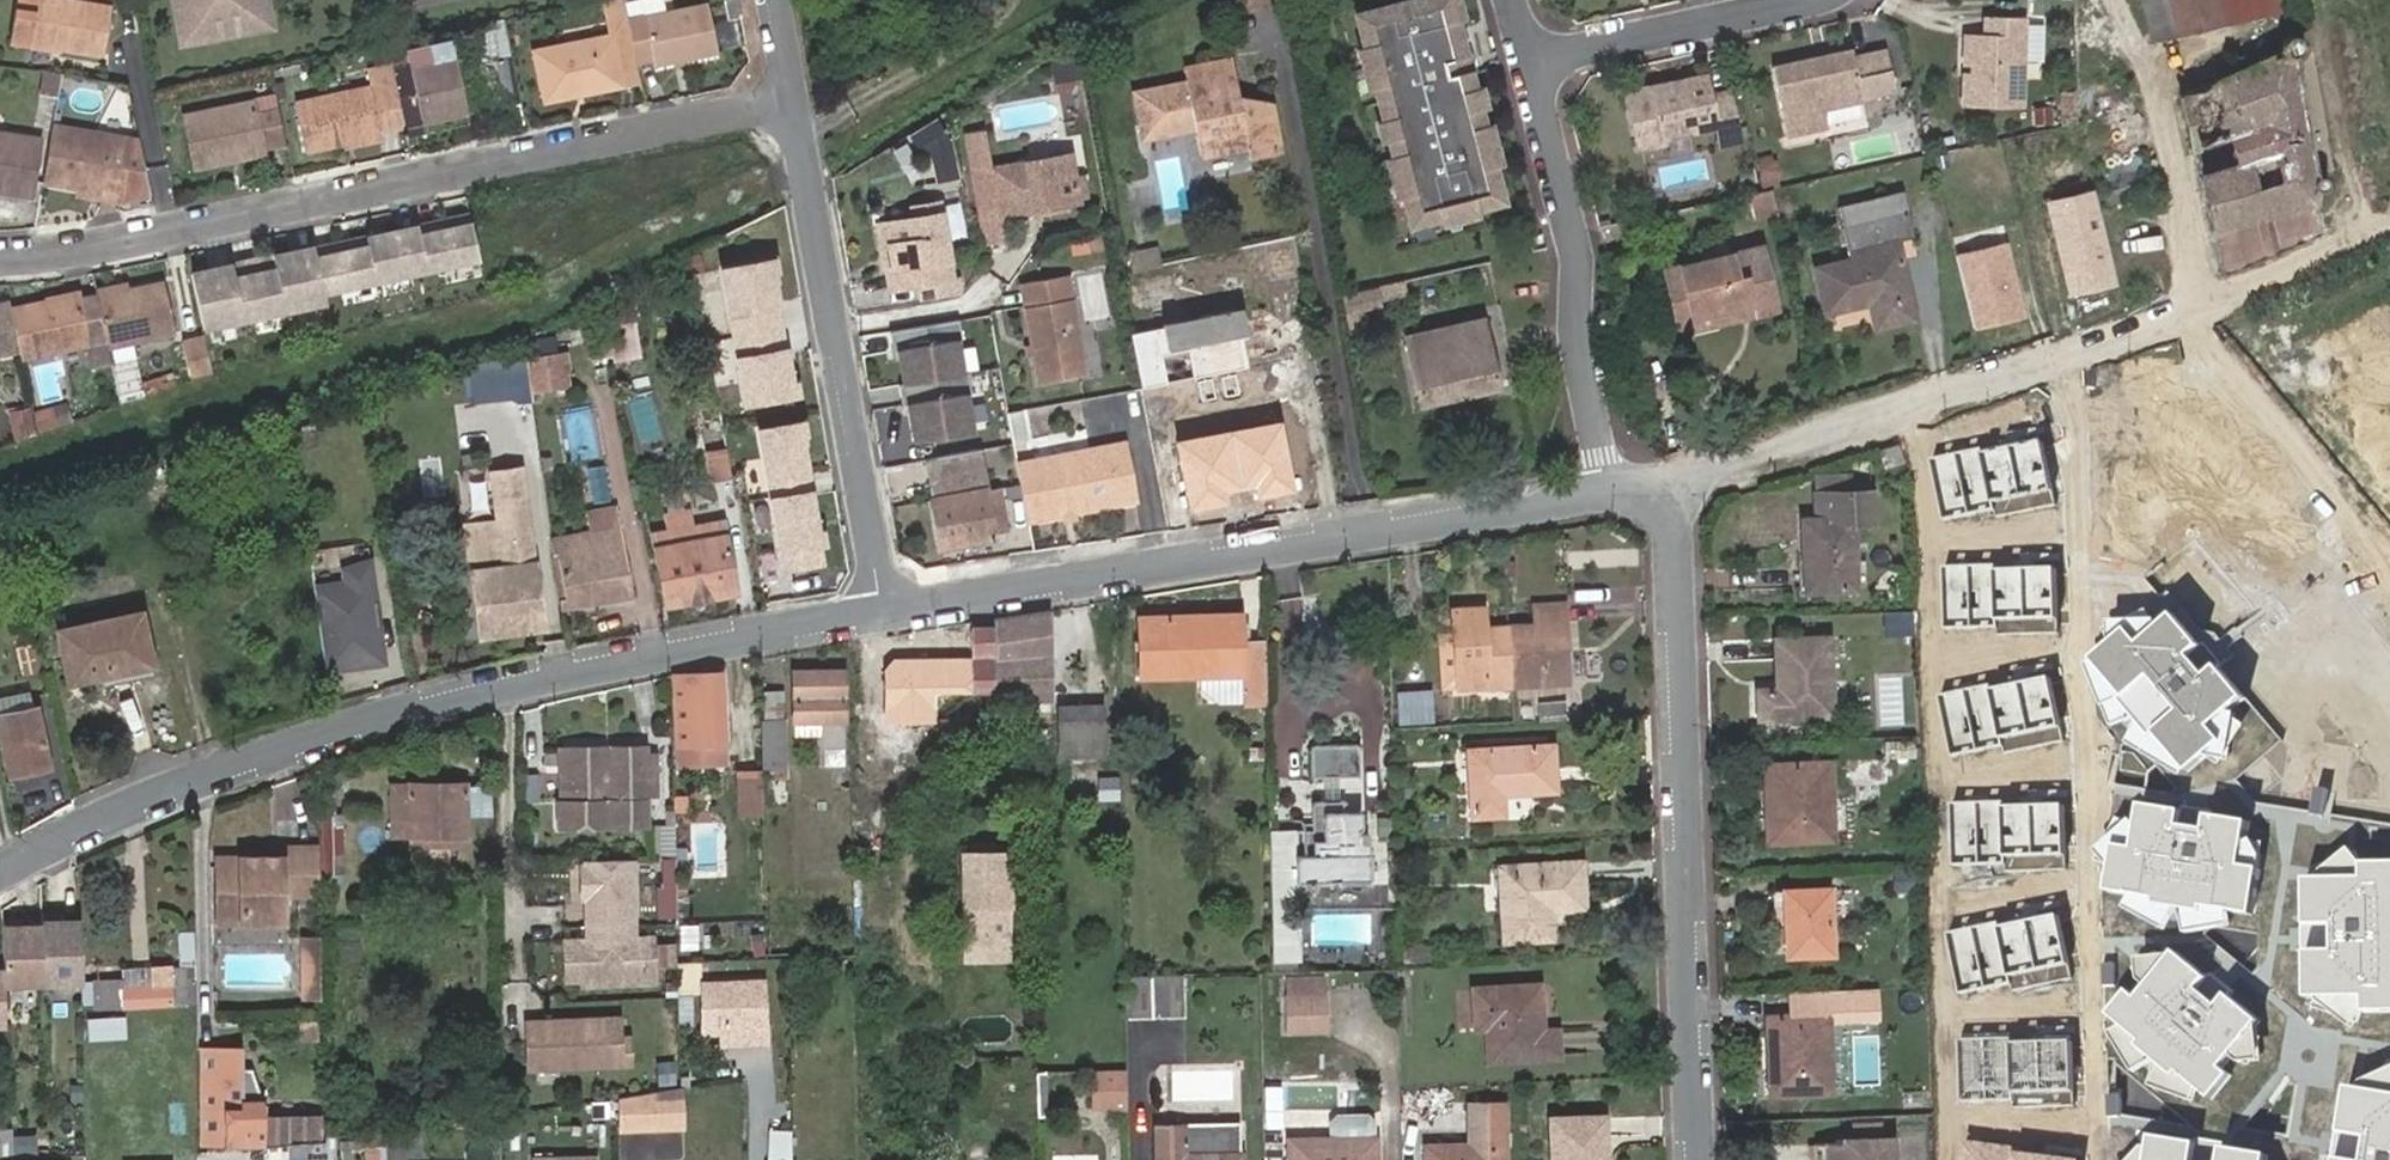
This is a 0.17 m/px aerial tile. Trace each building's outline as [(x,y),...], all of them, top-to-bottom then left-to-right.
[(60,46),(107,54),(115,7),(72,0),(40,0),(33,41),(60,46)] [(187,45),(278,28),(272,0),(179,0),(187,45)] [(1346,12),(1404,230),(1506,204),(1452,0),(1391,0),(1346,12)] [(2152,41),(2182,35),(2174,0),(2141,0),(2152,41)] [(2276,0),(2174,0),(2182,35),(2279,14),(2276,0)] [(657,64),(720,51),(709,3),(647,15),(629,19),(637,57),(655,54),(657,64)] [(629,19),(628,17),(611,20),(613,34),(539,50),(546,98),(576,93),(573,83),(622,75),(620,63),(638,60),(637,57),(629,19)] [(2043,55),(2046,21),(2031,20),(2028,54),(2043,55)] [(1956,35),(1956,106),(2016,108),(2017,23),(1975,22),(1974,35),(1956,35)] [(59,51),(60,46),(33,41),(32,46),(59,51)] [(1231,82),(1226,59),(1224,45),(1177,53),(1180,67),(1128,76),(1137,120),(1185,112),(1192,138),(1241,129),(1244,141),(1272,135),(1261,79),(1231,82)] [(2179,98),(2220,274),(2319,238),(2310,184),(2314,187),(2317,188),(2322,186),(2325,181),(2326,175),(2322,171),(2316,170),(2310,172),(2290,74),(2291,69),(2294,64),(2296,60),(2295,56),(2294,54),(2290,51),(2285,51),(2280,52),(2278,58),(2279,62),(2179,98)] [(1877,53),(1844,59),(1842,52),(1766,66),(1780,136),(1817,129),(1813,111),(1851,104),(1851,99),(1885,93),(1877,53)] [(396,68),(394,54),(369,59),(368,59),(373,80),(297,96),(306,144),(344,137),(343,129),(381,122),(407,116),(396,68)] [(461,54),(414,64),(424,118),(471,110),(461,54)] [(642,80),(638,60),(620,63),(622,75),(623,84),(642,80)] [(414,64),(396,68),(407,116),(408,122),(424,118),(414,64)] [(573,83),(576,93),(623,84),(622,75),(573,83)] [(1628,147),(1728,123),(1720,92),(1702,96),(1697,75),(1617,94),(1628,147)] [(197,160),(237,153),(236,146),(264,140),(255,103),(188,116),(197,160)] [(964,117),(950,119),(952,135),(967,132),(964,117)] [(48,178),(49,178),(57,120),(48,178)] [(57,120),(49,178),(81,184),(81,177),(105,180),(103,194),(124,197),(129,158),(109,156),(113,130),(57,120)] [(343,129),(344,137),(346,141),(383,134),(381,122),(343,129)] [(936,126),(910,141),(921,161),(947,147),(936,126)] [(38,188),(44,141),(0,133),(0,181),(38,188)] [(236,146),(237,153),(266,147),(264,140),(236,146)] [(2097,163),(2101,178),(2146,166),(2141,151),(2097,163)] [(1074,207),(1071,185),(1067,161),(975,176),(981,211),(998,208),(1000,223),(1035,217),(1066,212),(1075,211),(1074,207)] [(2146,166),(2101,178),(2106,201),(2150,190),(2146,166)] [(81,177),(81,184),(80,191),(103,194),(105,180),(81,177)] [(37,195),(38,188),(0,181),(0,189),(37,195)] [(1079,184),(1071,185),(1074,207),(1082,206),(1079,184)] [(2091,188),(2044,200),(2068,299),(2116,287),(2091,188)] [(1740,196),(1745,220),(1769,214),(1763,191),(1740,196)] [(1840,245),(1902,226),(1893,197),(1832,214),(1840,245)] [(472,209),(191,269),(204,330),(328,303),(326,294),(483,260),(472,209)] [(892,272),(886,273),(890,293),(949,283),(936,209),(911,214),(912,222),(884,228),(892,272)] [(1066,212),(1035,217),(1036,222),(1067,218),(1066,212)] [(1906,237),(1902,226),(1840,245),(1846,267),(1814,277),(1823,307),(1862,291),(1870,316),(1899,308),(1887,272),(1899,269),(1890,242),(1906,237)] [(1107,247),(1103,227),(1087,229),(1090,249),(1107,247)] [(883,250),(886,273),(892,272),(884,228),(874,229),(878,251),(883,250)] [(2007,241),(1953,253),(1972,329),(2025,316),(2007,241)] [(1759,247),(1676,267),(1688,317),(1748,305),(1749,316),(1774,310),(1759,247)] [(772,256),(723,266),(745,399),(795,390),(772,256)] [(1688,317),(1676,267),(1662,270),(1677,333),(1749,316),(1748,305),(1688,317)] [(1910,304),(1899,269),(1887,272),(1899,308),(1910,304)] [(99,291),(130,283),(129,275),(98,284),(99,290),(99,291)] [(99,291),(110,340),(178,324),(166,275),(130,283),(99,291)] [(1022,313),(1029,352),(1030,360),(1036,390),(1082,381),(1068,305),(1066,305),(1062,281),(1023,289),(1027,312),(1022,313)] [(50,289),(51,296),(81,289),(79,283),(50,289)] [(1372,293),(1376,306),(1400,300),(1397,287),(1372,293)] [(114,352),(110,340),(99,291),(99,290),(82,293),(81,289),(51,296),(14,304),(24,346),(26,355),(91,338),(95,357),(114,352)] [(1017,291),(1022,313),(1027,312),(1023,289),(1017,291)] [(13,298),(0,301),(0,351),(24,346),(14,304),(13,298)] [(606,305),(618,365),(641,361),(630,301),(606,305)] [(1240,310),(1130,331),(1142,389),(1251,367),(1240,310)] [(1477,314),(1401,334),(1415,402),(1493,385),(1477,314)] [(956,325),(888,337),(891,358),(899,357),(905,390),(898,391),(902,412),(909,410),(915,444),(970,434),(963,401),(971,400),(966,379),(960,381),(953,347),(960,345),(956,325)] [(565,351),(523,359),(528,392),(570,384),(565,351)] [(1277,419),(1169,439),(1184,513),(1226,504),(1223,489),(1253,483),(1255,496),(1291,489),(1277,419)] [(800,420),(759,427),(783,577),(825,569),(814,502),(812,491),(800,420)] [(1122,442),(1011,463),(1022,522),(1055,516),(1055,514),(1132,500),(1122,442)] [(1983,450),(1932,461),(1945,521),(1995,511),(1996,518),(2055,505),(2042,443),(1984,455),(1983,450)] [(986,497),(978,457),(947,462),(952,489),(929,494),(940,557),(996,548),(995,544),(1006,542),(997,495),(986,497)] [(469,573),(478,638),(541,629),(522,470),(490,474),(495,512),(500,558),(512,556),(513,567),(469,573)] [(1813,473),(1814,491),(1849,490),(1867,489),(1867,483),(1846,484),(1846,472),(1813,473)] [(1801,518),(1803,559),(1812,559),(1812,587),(1853,586),(1850,520),(1868,519),(1867,489),(1849,490),(1814,491),(1814,518),(1801,518)] [(462,516),(492,512),(491,495),(460,498),(462,516)] [(586,594),(587,604),(606,600),(605,591),(631,586),(629,574),(653,570),(643,523),(612,528),(614,542),(551,555),(558,600),(586,594)] [(722,523),(710,525),(712,539),(670,547),(668,532),(653,534),(667,607),(735,594),(722,523)] [(712,539),(710,525),(668,532),(670,547),(712,539)] [(612,528),(549,539),(551,555),(614,542),(612,528)] [(342,579),(312,583),(326,674),(387,664),(375,556),(340,567),(342,579)] [(1812,559),(1803,559),(1805,587),(1812,587),(1812,559)] [(1997,566),(1945,568),(1947,630),(1998,628),(1998,635),(2058,634),(2057,570),(1997,571),(1997,566)] [(605,591),(606,600),(633,595),(631,586),(605,591)] [(558,600),(559,608),(587,604),(586,594),(558,600)] [(1533,624),(1507,625),(1511,687),(1543,686),(1565,686),(1564,603),(1533,603),(1533,624)] [(1511,687),(1507,625),(1487,624),(1486,605),(1451,605),(1452,664),(1452,683),(1452,687),(1511,687)] [(2190,640),(2164,609),(2130,638),(2120,626),(2085,656),(2179,768),(2215,738),(2203,723),(2238,694),(2209,660),(2196,671),(2178,650),(2190,640)] [(1046,612),(996,612),(997,626),(997,693),(1049,692),(1046,612)] [(1911,614),(1887,615),(1888,634),(1911,633),(1911,614)] [(109,679),(151,671),(140,616),(56,632),(66,680),(104,674),(109,679)] [(1266,707),(1264,646),(1242,647),(1241,618),(1136,621),(1137,680),(1201,680),(1241,680),(1242,706),(1266,707)] [(997,626),(970,626),(970,630),(970,658),(971,692),(997,693),(997,626)] [(1452,664),(1451,629),(1438,629),(1438,683),(1452,683),(1452,664)] [(1774,639),(1775,683),(1754,684),(1756,718),(1830,715),(1827,637),(1774,639)] [(971,692),(970,658),(894,659),(883,671),(883,724),(935,724),(935,692),(971,692)] [(794,674),(793,725),(824,724),(823,747),(834,747),(834,751),(845,750),(845,723),(843,722),(843,673),(794,674)] [(722,674),(675,678),(679,749),(695,748),(696,765),(724,764),(723,747),(725,747),(722,674)] [(1992,686),(1941,697),(1954,758),(2004,747),(2005,754),(2065,741),(2051,679),(1993,691),(1992,686)] [(1241,680),(1201,680),(1201,691),(1216,707),(1242,706),(1241,680)] [(1511,687),(1511,699),(1543,698),(1543,686),(1511,687)] [(762,723),(778,723),(782,722),(782,692),(760,693),(762,723)] [(1397,728),(1430,727),(1427,694),(1396,696),(1397,728)] [(27,711),(25,697),(9,701),(0,703),(0,716),(27,711)] [(1535,703),(1537,724),(1565,722),(1564,701),(1535,703)] [(1057,708),(1059,758),(1102,756),(1102,707),(1057,708)] [(0,716),(0,742),(6,776),(48,766),(37,709),(27,711),(0,716)] [(780,773),(778,723),(762,723),(759,723),(761,773),(765,773),(765,811),(786,811),(785,772),(780,773)] [(1912,741),(1881,743),(1882,758),(1913,757),(1912,741)] [(649,743),(556,745),(558,830),(651,828),(649,743)] [(695,748),(679,749),(680,766),(696,765),(695,748)] [(1358,750),(1313,751),(1308,755),(1309,781),(1358,780),(1358,750)] [(1463,754),(1466,819),(1498,818),(1496,795),(1547,793),(1545,750),(1463,754)] [(1776,783),(1778,840),(1829,837),(1827,762),(1763,764),(1764,783),(1776,783)] [(755,818),(753,782),(753,773),(733,775),(734,818),(755,818)] [(717,774),(718,783),(726,784),(726,774),(717,774)] [(1766,840),(1778,840),(1776,783),(1764,783),(1766,840)] [(408,846),(419,846),(418,835),(457,835),(458,845),(465,845),(464,812),(463,784),(388,784),(391,836),(409,836),(408,846)] [(332,786),(323,785),(325,863),(343,863),(342,821),(332,821),(332,786)] [(2005,803),(1953,805),(1956,866),(2006,865),(2007,872),(2067,870),(2065,806),(2005,808),(2005,803)] [(2181,811),(2141,804),(2134,848),(2119,846),(2111,891),(2256,916),(2264,870),(2245,866),(2253,822),(2208,814),(2205,831),(2179,826),(2181,811)] [(1311,835),(1303,835),(1295,835),(1296,855),(1293,855),(1293,862),(1297,862),(1294,868),(1294,894),(1297,893),(1297,889),(1301,889),(1302,893),(1312,893),(1312,890),(1328,889),(1328,886),(1336,885),(1336,889),(1370,888),(1370,860),(1366,861),(1366,840),(1357,841),(1356,834),(1359,834),(1359,814),(1341,814),(1341,806),(1310,807),(1310,809),(1311,827),(1311,835)] [(1303,827),(1303,835),(1311,835),(1311,827),(1303,827)] [(657,830),(658,859),(665,859),(676,858),(675,830),(657,830)] [(418,835),(419,846),(458,845),(457,835),(418,835)] [(1005,853),(963,855),(966,938),(1007,936),(1005,853)] [(321,897),(320,876),(320,854),(281,855),(281,861),(255,861),(255,870),(243,870),(243,861),(214,862),(214,928),(282,926),(283,899),(321,897)] [(1293,855),(1269,855),(1270,894),(1294,894),(1294,868),(1297,862),(1293,862),(1293,855)] [(665,870),(676,870),(676,858),(665,859),(665,870)] [(633,859),(581,861),(583,936),(562,936),(563,989),(659,986),(657,933),(636,934),(633,859)] [(2312,1004),(2368,1003),(2368,1026),(2389,1026),(2389,860),(2371,861),(2371,882),(2311,883),(2311,928),(2341,928),(2342,954),(2311,954),(2312,1004)] [(255,861),(243,861),(243,870),(255,870),(255,861)] [(1580,867),(1498,871),(1502,944),(1548,941),(1547,912),(1582,911),(1580,867)] [(658,870),(658,894),(677,893),(676,870),(665,870),(658,870)] [(1783,954),(1830,952),(1826,889),(1781,889),(1783,954)] [(677,893),(658,894),(659,919),(678,919),(677,893)] [(1301,954),(1302,911),(1277,911),(1276,954),(1301,954)] [(2000,924),(1950,935),(1963,995),(2012,985),(2014,991),(2073,979),(2059,916),(2001,929),(2000,924)] [(2248,983),(2258,972),(2209,931),(2199,943),(2248,983)] [(786,934),(765,934),(766,954),(785,954),(786,934)] [(322,940),(305,940),(306,965),(322,964),(322,940)] [(1436,948),(1406,951),(1407,965),(1437,962),(1440,961),(1439,953),(1436,952),(1436,948)] [(2205,976),(2176,952),(2139,995),(2130,988),(2109,1013),(2213,1101),(2234,1077),(2223,1067),(2262,1021),(2228,993),(2217,1006),(2195,988),(2205,976)] [(79,976),(54,977),(54,957),(0,955),(0,1010),(5,1010),(6,995),(54,996),(53,1017),(80,1018),(80,1006),(79,983),(79,976)] [(163,961),(149,962),(150,980),(120,982),(120,976),(96,977),(96,983),(97,1003),(116,1001),(117,1009),(187,1003),(183,959),(163,961)] [(698,960),(679,960),(679,983),(699,982),(698,960)] [(149,962),(119,963),(120,976),(120,982),(150,980),(149,962)] [(322,964),(306,965),(307,996),(323,996),(322,964)] [(96,983),(79,983),(80,1006),(117,1009),(116,1001),(97,1003),(96,983)] [(767,983),(703,983),(704,1025),(768,1024),(767,983)] [(1127,1026),(1185,1024),(1184,985),(1126,986),(1127,1026)] [(1281,985),(1281,1000),(1281,1037),(1323,1035),(1322,1001),(1322,986),(1281,985)] [(1537,989),(1473,992),(1475,1031),(1486,1031),(1489,1064),(1557,1060),(1556,1034),(1541,1034),(1537,989)] [(1830,1093),(1827,991),(1788,992),(1789,1016),(1764,1016),(1765,1038),(1771,1037),(1773,1095),(1830,1093)] [(126,1011),(89,1013),(90,1033),(127,1030),(126,1011)] [(622,1013),(525,1017),(527,1071),(624,1067),(622,1013)] [(2014,1039),(1962,1039),(1962,1101),(2013,1101),(2013,1108),(2074,1107),(2073,1043),(2014,1044),(2014,1039)] [(222,1103),(222,1104),(226,1103),(227,1135),(262,1133),(262,1139),(289,1139),(289,1134),(321,1135),(320,1114),(266,1115),(266,1104),(245,1104),(246,1073),(245,1045),(222,1044),(222,1055),(203,1055),(204,1101),(222,1103)] [(1123,1075),(1090,1077),(1091,1113),(1124,1113),(1123,1075)] [(682,1087),(666,1088),(666,1127),(682,1126),(682,1087)] [(2350,1087),(2343,1132),(2373,1137),(2370,1159),(2389,1159),(2389,1093),(2350,1087)] [(666,1088),(621,1089),(621,1100),(617,1100),(618,1127),(666,1127),(666,1088)] [(222,1137),(222,1104),(222,1103),(204,1101),(205,1135),(222,1137)] [(1376,1141),(1371,1141),(1371,1124),(1364,1119),(1334,1121),(1325,1129),(1325,1144),(1284,1144),(1285,1159),(1376,1159),(1376,1141)] [(1603,1121),(1552,1121),(1553,1159),(1604,1159),(1603,1121)] [(0,1127),(0,1153),(11,1154),(12,1134),(6,1134),(6,1127),(0,1127)] [(1238,1136),(1205,1136),(1205,1156),(1183,1156),(1182,1141),(1182,1137),(1182,1129),(1157,1129),(1158,1159),(1238,1159),(1238,1136)] [(1426,1159),(1503,1159),(1503,1130),(1470,1131),(1469,1152),(1426,1153),(1426,1159)] [(29,1136),(12,1134),(11,1154),(28,1154),(29,1136)] [(28,1154),(55,1155),(55,1137),(29,1136),(28,1154)] [(1892,1138),(1843,1138),(1844,1159),(1892,1159),(1892,1138)] [(2150,1138),(2147,1159),(2197,1159),(2199,1146),(2150,1138)] [(282,1142),(283,1155),(309,1155),(309,1159),(326,1159),(326,1142),(282,1142)] [(367,1143),(368,1159),(386,1159),(386,1142),(367,1143)] [(1968,1143),(1966,1159),(2067,1159),(2019,1154),(2019,1149),(1968,1143)] [(2270,1158),(2225,1150),(2223,1159),(2269,1159),(2270,1158)]
